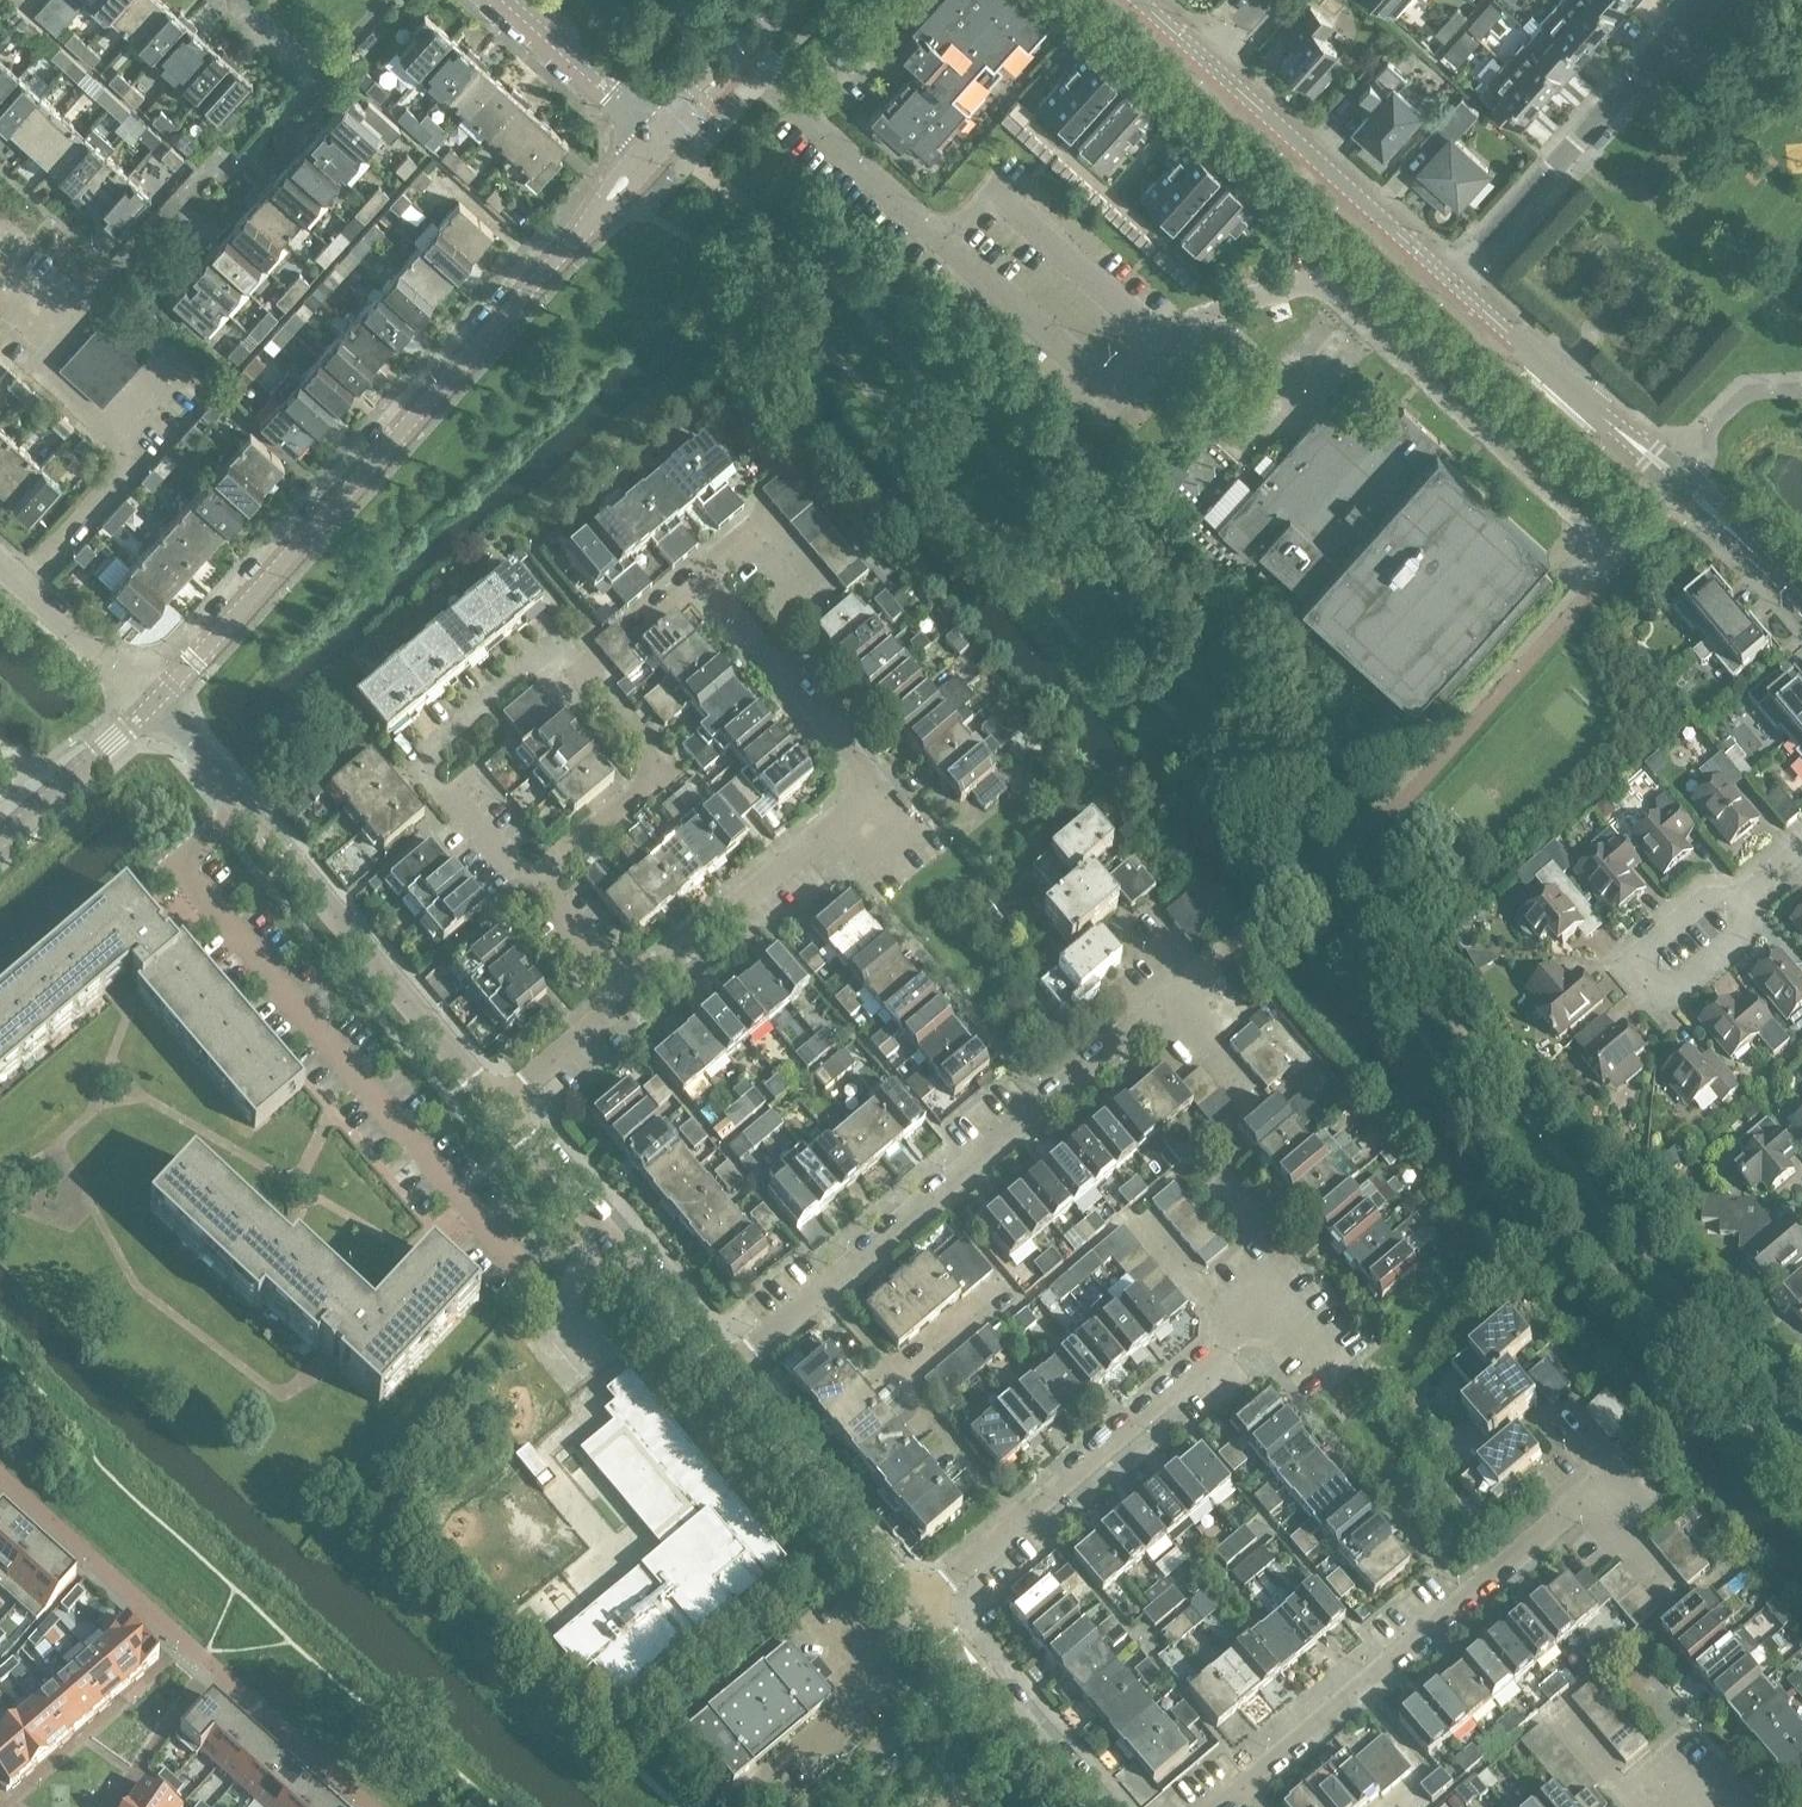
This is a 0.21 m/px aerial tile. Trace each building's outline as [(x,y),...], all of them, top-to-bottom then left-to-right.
[(65,0),(47,0),(44,2),(66,22),(76,10),(65,0)] [(76,10),(86,0),(65,0),(76,10)] [(111,18),(127,0),(91,0),(111,18)] [(111,18),(133,38),(163,4),(159,0),(127,0),(111,18)] [(1028,0),(927,0),(908,20),(905,17),(888,36),(921,67),(884,106),(882,104),(866,121),(897,150),(905,141),(926,161),(941,144),(940,142),(985,92),(982,91),(1002,69),(995,62),(1017,37),(1027,45),(1050,20),(1028,0)] [(1334,14),(1347,0),(1319,0),(1334,14)] [(1395,16),(1409,0),(1377,0),(1395,16)] [(1559,1),(1598,35),(1611,21),(1615,25),(1629,9),(1619,0),(1560,0),(1559,1)] [(1629,9),(1638,0),(1619,0),(1629,9)] [(1544,23),(1535,32),(1576,69),(1589,54),(1585,49),(1598,35),(1559,1),(1541,21),(1544,23)] [(66,22),(44,2),(33,14),(55,34),(66,22)] [(163,4),(133,38),(155,57),(189,19),(181,11),(177,16),(163,4)] [(30,19),(16,6),(7,16),(21,28),(30,19)] [(1325,64),(1338,49),(1323,36),(1333,25),(1312,6),(1292,27),(1304,38),(1284,61),(1316,89),(1332,71),(1325,64)] [(1457,28),(1468,16),(1458,7),(1447,19),(1457,28)] [(398,54),(421,74),(452,39),(424,14),(411,29),(417,33),(398,54)] [(1447,50),(1460,61),(1490,26),(1477,15),(1447,50)] [(42,30),(30,19),(21,28),(34,40),(42,30)] [(189,19),(155,57),(176,77),(207,43),(193,31),(197,26),(189,19)] [(1457,28),(1447,19),(1436,32),(1446,40),(1457,28)] [(73,31),(64,40),(79,53),(87,44),(73,31)] [(1524,40),(1506,60),(1545,95),(1558,81),(1562,84),(1576,69),(1535,32),(1526,42),(1524,40)] [(452,39),(421,74),(443,94),(478,55),(469,46),(465,51),(452,39)] [(207,43),(176,77),(198,97),(233,59),(222,49),(218,53),(207,43)] [(87,44),(79,53),(91,65),(100,55),(87,44)] [(65,68),(74,58),(60,46),(51,55),(65,68)] [(1125,87),(1130,80),(1130,78),(1122,71),(1120,71),(1114,77),(1086,51),(1038,103),(1107,165),(1154,113),(1125,87)] [(478,55),(443,94),(465,113),(496,79),(482,66),(486,61),(478,55)] [(78,80),(86,70),(74,58),(65,68),(78,80)] [(233,59),(198,97),(221,117),(214,124),(220,129),(232,115),(227,110),(251,84),(237,71),(241,66),(233,59)] [(1490,82),(1480,93),(1522,129),(1536,113),(1532,109),(1545,95),(1506,60),(1488,80),(1490,82)] [(17,76),(0,61),(0,96),(17,76)] [(1385,152),(1424,110),(1399,88),(1408,77),(1389,61),(1376,75),(1375,74),(1356,95),(1372,110),(1357,127),(1385,152)] [(117,70),(109,80),(123,93),(131,83),(117,70)] [(0,96),(0,121),(0,122),(0,124),(8,131),(39,96),(17,76),(0,96)] [(375,79),(366,89),(380,101),(388,91),(375,79)] [(496,79),(465,113),(458,122),(480,141),(487,133),(522,94),(514,87),(510,91),(496,79)] [(131,83),(123,93),(136,104),(144,95),(131,83)] [(109,107),(117,98),(104,85),(95,95),(109,107)] [(522,94),(487,133),(509,153),(540,118),(526,105),(529,101),(522,94)] [(351,95),(326,123),(360,153),(380,130),(360,112),(365,107),(351,95)] [(39,96),(8,131),(16,139),(17,137),(31,149),(61,116),(39,96)] [(1456,138),(1480,112),(1463,97),(1421,143),(1435,155),(1425,167),(1429,170),(1418,182),(1446,207),(1457,195),(1460,199),(1488,168),(1456,138)] [(122,119),(131,110),(117,98),(109,107),(122,119)] [(1033,113),(1018,100),(1017,99),(1006,113),(1001,118),(1046,158),(1053,150),(1023,124),(1033,113)] [(406,107),(397,117),(411,129),(420,119),(406,107)] [(161,110),(152,120),(166,132),(174,122),(161,110)] [(61,116),(31,149),(45,161),(43,163),(51,171),(83,136),(61,116)] [(540,118),(509,153),(532,173),(550,153),(555,158),(568,143),(540,118)] [(420,119),(411,129),(424,141),(433,131),(420,119)] [(360,153),(326,123),(314,136),(311,132),(303,142),(340,175),(360,153)] [(152,147),(161,137),(147,125),(139,134),(152,147)] [(184,130),(175,140),(189,152),(197,143),(184,130)] [(83,136),(51,171),(60,179),(61,177),(75,189),(105,155),(83,136)] [(340,175),(303,142),(296,149),(299,153),(287,167),(320,197),(340,175)] [(1233,173),(1233,170),(1225,163),(1222,163),(1217,169),(1188,143),(1141,196),(1209,257),(1256,205),(1227,179),(1233,173)] [(184,157),(170,145),(161,155),(175,167),(184,157)] [(450,147),(441,156),(455,169),(464,159),(450,147)] [(395,168),(405,177),(417,163),(407,154),(395,168)] [(105,155),(75,189),(88,201),(87,203),(95,211),(127,175),(105,155)] [(1148,251),(1155,243),(1058,155),(1051,163),(1148,251)] [(464,159),(455,169),(468,181),(477,171),(464,159)] [(320,197),(287,167),(275,180),(271,176),(263,186),(300,219),(320,197)] [(422,167),(410,181),(420,190),(432,176),(422,167)] [(127,175),(95,211),(104,218),(105,216),(120,229),(150,195),(127,175)] [(376,208),(389,194),(379,185),(366,199),(376,208)] [(300,219),(263,186),(257,194),(260,196),(247,211),(281,241),(300,219)] [(494,187),(486,196),(499,209),(508,199),(494,187)] [(402,190),(389,204),(399,213),(412,199),(402,190)] [(376,208),(366,199),(355,212),(365,221),(376,208)] [(459,201),(438,224),(476,258),(484,249),(480,245),(492,232),(459,201)] [(281,241),(247,211),(235,224),(231,220),(224,229),(261,263),(281,241)] [(361,235),(371,244),(384,229),(374,221),(361,235)] [(337,252),(349,238),(332,222),(320,236),(327,242),(337,252)] [(476,258),(438,224),(418,246),(452,276),(465,262),(468,266),(476,258)] [(261,263),(224,229),(217,238),(220,241),(208,255),(241,285),(261,263)] [(361,235),(350,248),(360,256),(371,244),(361,235)] [(337,252),(327,242),(315,256),(325,265),(337,252)] [(452,276),(418,246),(399,268),(436,302),(445,293),(441,289),(452,276)] [(241,285),(208,255),(195,268),(192,265),(184,273),(221,307),(241,285)] [(436,302),(399,268),(393,263),(386,271),(391,276),(379,290),(413,320),(425,306),(429,309),(436,302)] [(344,274),(334,265),(322,278),(332,287),(344,274)] [(221,307),(184,273),(177,281),(181,284),(167,299),(201,329),(221,307)] [(298,295),(310,282),(300,273),(288,286),(298,295)] [(332,287),(322,278),(310,292),(320,301),(332,287)] [(298,295),(288,286),(276,300),(286,309),(298,295)] [(413,320),(379,290),(359,312),(396,345),(405,336),(401,333),(413,320)] [(135,294),(123,308),(145,328),(157,314),(135,294)] [(305,317),(295,308),(283,322),(292,331),(305,317)] [(131,331),(110,312),(101,322),(122,341),(131,331)] [(359,312),(339,334),(373,364),(386,350),(389,353),(396,345),(359,312)] [(258,339),(270,326),(260,317),(248,330),(258,339)] [(122,341),(101,322),(91,333),(112,352),(122,341)] [(292,331),(283,322),(271,335),(281,344),(292,331)] [(153,350),(131,331),(122,341),(143,360),(153,350)] [(112,352),(91,333),(81,344),(102,363),(112,352)] [(339,334),(320,356),(357,389),(365,380),(362,377),(373,364),(339,334)] [(238,362),(250,348),(240,339),(228,352),(238,362)] [(143,360),(122,341),(112,352),(133,371),(143,360)] [(102,363),(81,344),(71,356),(92,375),(102,363)] [(133,371),(112,352),(102,363),(123,383),(133,371)] [(256,352),(243,366),(253,375),(266,361),(256,352)] [(92,375),(71,356),(60,368),(81,386),(92,375)] [(320,356),(300,378),(334,408),(347,394),(350,397),(357,389),(320,356)] [(123,383),(102,363),(92,375),(113,394),(123,383)] [(22,397),(31,387),(17,374),(7,384),(22,397)] [(113,394),(92,375),(81,386),(103,406),(113,394)] [(245,384),(235,375),(223,389),(233,398),(245,384)] [(300,378),(280,400),(317,433),(325,425),(322,421),(334,408),(300,378)] [(35,409),(43,399),(31,387),(22,397),(35,409)] [(214,399),(202,412),(212,421),(224,408),(214,399)] [(280,400),(260,423),(293,453),(307,438),(310,441),(317,433),(280,400)] [(1327,406),(1293,444),(1217,528),(1254,561),(1261,553),(1307,594),(1300,602),(1412,702),(1422,689),(1438,703),(1552,575),(1537,562),(1547,551),(1437,452),(1445,443),(1405,407),(1370,445),(1327,406)] [(65,437),(74,426),(60,414),(51,424),(65,437)] [(194,421),(181,435),(191,444),(203,430),(194,421)] [(19,444),(0,426),(0,465),(19,444)] [(251,433),(239,446),(230,456),(263,487),(285,463),(251,433)] [(97,447),(83,435),(74,444),(88,457),(97,447)] [(699,439),(676,459),(728,519),(741,508),(718,481),(728,473),(699,439)] [(0,465),(0,488),(11,497),(41,463),(19,444),(0,465)] [(166,452),(153,466),(163,475),(164,474),(169,479),(175,471),(170,467),(176,461),(166,452)] [(230,456),(209,479),(243,509),(263,487),(230,456)] [(676,459),(653,479),(682,513),(693,504),(716,530),(728,519),(676,459)] [(41,463),(11,497),(33,518),(64,484),(41,463)] [(163,475),(153,466),(141,479),(151,488),(163,475)] [(783,473),(761,492),(771,503),(793,485),(783,473)] [(209,479),(189,502),(223,532),(243,509),(209,479)] [(653,479),(631,498),(682,558),(695,547),(673,521),(682,513),(653,479)] [(793,485),(771,503),(781,515),(802,496),(793,485)] [(127,496),(114,511),(123,519),(125,518),(132,524),(139,516),(132,510),(136,505),(127,496)] [(802,496),(781,515),(790,526),(812,508),(802,496)] [(631,498),(608,518),(637,552),(648,542),(670,568),(682,558),(631,498)] [(189,502),(168,524),(202,555),(223,532),(189,502)] [(812,508),(790,526),(800,537),(821,519),(812,508)] [(114,511),(102,523),(112,532),(123,519),(114,511)] [(608,518),(585,537),(637,597),(650,586),(627,560),(637,552),(608,518)] [(821,519),(800,537),(809,548),(831,529),(821,519)] [(168,524),(148,547),(182,578),(202,555),(168,524)] [(831,529),(809,548),(819,560),(841,541),(831,529)] [(603,581),(625,607),(637,597),(585,537),(562,558),(591,591),(603,581)] [(96,549),(86,540),(74,554),(84,563),(96,549)] [(841,541),(819,560),(828,570),(849,552),(841,541)] [(148,547),(127,570),(161,600),(182,578),(148,547)] [(849,552),(828,570),(837,582),(859,563),(849,552)] [(123,555),(103,575),(111,582),(131,563),(123,555)] [(522,558),(515,564),(521,570),(527,564),(522,558)] [(859,563),(837,582),(846,592),(868,573),(859,563)] [(515,564),(487,588),(519,624),(539,608),(535,604),(543,597),(521,570),(515,564)] [(140,624),(161,600),(127,570),(111,588),(131,606),(126,611),(140,624)] [(1698,632),(1707,642),(1737,617),(1722,599),(1727,594),(1713,578),(1712,578),(1712,579),(1675,611),(1695,634),(1698,632)] [(487,588),(469,604),(500,641),(519,624),(487,588)] [(883,614),(894,604),(885,593),(873,602),(883,614)] [(469,604),(450,620),(481,657),(500,641),(469,604)] [(891,624),(903,614),(894,604),(883,614),(891,624)] [(815,634),(834,656),(868,627),(849,605),(815,634)] [(671,616),(632,650),(611,668),(622,681),(649,659),(657,669),(691,640),(671,616)] [(1752,635),(1737,617),(1707,642),(1717,653),(1713,656),(1733,680),(1771,648),(1771,649),(1772,648),(1758,630),(1752,635)] [(450,620),(431,637),(462,673),(481,657),(450,620)] [(612,625),(590,643),(601,655),(622,637),(612,625)] [(868,627),(834,656),(851,677),(885,648),(868,627)] [(919,656),(930,646),(920,635),(909,644),(919,656)] [(431,637),(412,653),(443,690),(462,673),(431,637)] [(632,650),(622,637),(601,655),(611,668),(632,650)] [(691,640),(657,669),(666,680),(640,702),(651,714),(711,663),(691,640)] [(885,648),(851,677),(869,698),(903,669),(885,648)] [(969,649),(960,657),(968,667),(977,659),(969,649)] [(412,653),(393,669),(424,706),(443,690),(412,653)] [(711,663),(651,714),(662,728),(688,705),(697,715),(731,686),(711,663)] [(393,669),(374,685),(405,722),(424,706),(393,669)] [(903,669),(869,698),(887,719),(921,690),(903,669)] [(1791,740),(1801,731),(1801,682),(1796,676),(1795,677),(1796,677),(1758,709),(1778,733),(1782,730),(1791,740)] [(921,690),(887,719),(905,740),(965,688),(956,677),(945,686),(929,700),(921,690)] [(347,709),(367,733),(375,726),(385,739),(405,722),(374,685),(354,702),(354,703),(347,709)] [(731,686),(697,715),(705,725),(679,748),(690,761),(750,709),(731,686)] [(543,696),(535,687),(501,716),(509,726),(543,696)] [(965,688),(905,740),(923,761),(957,732),(948,722),(975,699),(965,688)] [(543,696),(509,726),(517,736),(552,707),(543,696)] [(526,747),(558,721),(556,719),(560,716),(552,707),(517,736),(526,747)] [(750,709),(690,761),(700,773),(726,750),(736,761),(770,732),(750,709)] [(1001,731),(992,720),(980,729),(990,740),(1001,731)] [(558,721),(518,754),(535,774),(575,739),(566,729),(565,730),(558,721)] [(974,753),(940,782),(959,803),(969,795),(983,811),(1005,792),(991,776),(993,775),(984,764),(1010,741),(1009,740),(1016,734),(1008,725),(1001,731),(990,740),(974,753)] [(1791,740),(1800,752),(1797,754),(1801,761),(1801,731),(1791,740)] [(770,732),(736,761),(744,771),(738,776),(740,778),(749,789),(789,755),(770,732)] [(957,732),(923,761),(940,782),(974,753),(957,732)] [(583,750),(574,741),(535,774),(552,794),(591,761),(593,759),(584,749),(583,750)] [(364,746),(305,796),(313,805),(331,789),(343,804),(385,769),(380,763),(379,764),(364,746)] [(789,755),(749,789),(761,803),(766,798),(775,808),(809,779),(789,755)] [(1732,789),(1743,780),(1722,756),(1702,773),(1713,786),(1695,802),(1731,845),(1759,822),(1732,789)] [(591,761),(552,794),(570,816),(609,782),(608,780),(610,779),(602,770),(600,771),(591,761)] [(385,769),(343,804),(363,827),(404,792),(397,784),(396,785),(387,775),(389,774),(385,769)] [(740,778),(726,788),(747,813),(761,803),(749,789),(740,778)] [(735,824),(718,804),(707,814),(684,787),(672,798),(723,858),(747,838),(735,824)] [(747,813),(726,788),(725,787),(712,798),(718,804),(735,824),(747,813)] [(1766,803),(1787,828),(1801,815),(1781,791),(1766,803)] [(404,792),(363,827),(383,851),(423,817),(422,816),(423,815),(415,805),(414,806),(405,796),(406,795),(404,792)] [(723,858),(672,798),(660,809),(682,835),(672,844),(700,877),(723,858)] [(1681,841),(1694,829),(1676,808),(1663,818),(1660,815),(1634,838),(1665,875),(1691,853),(1681,841)] [(1069,1017),(1098,993),(1091,985),(1119,962),(1097,936),(1093,939),(1087,931),(1115,908),(1088,876),(1086,877),(1081,871),(1111,846),(1089,820),(1029,870),(1051,896),(1053,894),(1059,900),(1049,908),(1044,902),(1036,909),(1040,915),(1039,916),(1067,948),(1070,946),(1076,953),(1046,978),(1040,971),(1033,978),(1038,984),(1038,985),(1059,1011),(1062,1009),(1069,1017)] [(700,877),(672,844),(662,852),(639,826),(626,837),(678,897),(700,877)] [(1614,918),(1645,892),(1628,873),(1626,875),(1620,868),(1622,866),(1621,864),(1632,855),(1611,831),(1592,847),(1599,856),(1577,874),(1614,918)] [(678,897),(626,837),(614,847),(636,874),(626,882),(655,916),(678,897)] [(422,839),(368,886),(375,895),(388,883),(401,898),(444,861),(439,855),(437,857),(422,839)] [(444,861),(401,898),(421,921),(463,885),(456,877),(455,878),(446,867),(448,866),(444,861)] [(1129,908),(1149,892),(1126,864),(1106,880),(1129,908)] [(655,916),(626,882),(615,891),(593,865),(580,876),(631,936),(655,916)] [(1550,896),(1534,910),(1530,906),(1527,908),(1524,912),(1522,915),(1521,919),(1521,924),(1525,931),(1528,934),(1531,936),(1537,938),(1541,942),(1554,931),(1564,943),(1585,926),(1578,917),(1589,908),(1604,926),(1605,925),(1554,865),(1536,880),(1550,896)] [(463,885),(421,921),(441,945),(482,909),(480,908),(482,907),(473,897),(472,898),(463,888),(465,886),(463,885)] [(1187,896),(1179,903),(1186,911),(1194,905),(1187,896)] [(304,1086),(294,1074),(292,1075),(302,1086),(296,1091),(281,1074),(178,954),(177,955),(160,935),(161,934),(149,919),(130,897),(117,908),(113,903),(99,915),(98,915),(94,918),(95,919),(81,930),(85,935),(75,943),(71,938),(67,941),(68,943),(70,941),(75,947),(68,953),(0,1011),(0,1075),(5,1079),(18,1068),(18,1069),(22,1065),(18,1060),(28,1051),(32,1056),(45,1045),(49,1042),(45,1037),(55,1028),(59,1033),(72,1022),(73,1022),(77,1019),(72,1013),(76,1010),(82,1005),(86,1010),(99,998),(100,999),(105,995),(105,994),(104,993),(103,994),(98,989),(104,982),(123,967),(140,987),(136,990),(143,998),(255,1128),(304,1086)] [(809,927),(827,949),(862,919),(844,897),(809,927)] [(997,913),(987,901),(987,900),(976,909),(986,922),(997,913)] [(1179,903),(1173,908),(1180,917),(1186,911),(1179,903)] [(1172,923),(1182,934),(1203,916),(1194,905),(1186,911),(1180,917),(1172,923)] [(1165,914),(1172,923),(1180,917),(1173,908),(1165,914)] [(1793,922),(1801,933),(1801,915),(1793,922)] [(1213,927),(1203,916),(1182,934),(1191,946),(1213,927)] [(862,919),(827,949),(845,970),(880,940),(862,919)] [(485,928),(461,948),(468,956),(452,970),(467,988),(508,953),(501,945),(500,946),(485,928)] [(880,940),(845,970),(863,991),(898,962),(880,940)] [(811,946),(799,957),(806,966),(819,955),(811,946)] [(809,986),(780,951),(758,969),(787,1004),(809,986)] [(508,953),(467,988),(488,1013),(528,979),(526,977),(528,976),(518,964),(516,966),(508,956),(509,955),(508,953)] [(819,955),(806,966),(814,975),(827,964),(819,955)] [(1782,955),(1753,980),(1788,1022),(1801,1010),(1801,978),(1782,955)] [(898,962),(863,991),(880,1012),(915,983),(898,962)] [(1560,1038),(1603,1001),(1579,973),(1568,982),(1556,967),(1530,989),(1542,1004),(1536,1009),(1553,1030),(1551,1031),(1555,1036),(1557,1034),(1560,1038)] [(787,1004),(758,969),(736,987),(766,1022),(787,1004)] [(528,979),(488,1013),(504,1032),(514,1023),(520,1031),(550,1005),(543,997),(544,996),(535,985),(534,986),(528,979)] [(915,983),(880,1012),(890,1024),(870,1041),(877,1050),(933,1004),(915,983)] [(766,1022),(736,987),(715,1005),(745,1040),(766,1022)] [(842,1008),(855,997),(847,988),(834,999),(842,1008)] [(842,1008),(849,1017),(863,1007),(855,997),(842,1008)] [(1758,1034),(1774,1021),(1753,998),(1742,1008),(1744,1010),(1740,1013),(1729,1000),(1702,1023),(1733,1060),(1760,1036),(1758,1034)] [(933,1004),(877,1050),(885,1059),(898,1049),(891,1040),(899,1034),(916,1054),(951,1025),(933,1004)] [(745,1040),(715,1005),(694,1022),(723,1058),(745,1040)] [(1634,1059),(1645,1050),(1624,1026),(1617,1032),(1604,1016),(1577,1038),(1590,1054),(1583,1060),(1604,1085),(1617,1074),(1626,1084),(1643,1070),(1634,1059)] [(723,1058),(694,1022),(672,1040),(702,1075),(723,1058)] [(951,1025),(916,1054),(934,1076),(969,1046),(951,1025)] [(1229,1044),(1239,1056),(1261,1038),(1250,1026),(1229,1044)] [(835,1045),(834,1044),(823,1031),(802,1048),(814,1063),(835,1045)] [(1261,1038),(1239,1056),(1249,1068),(1270,1049),(1261,1038)] [(702,1075),(672,1040),(650,1058),(680,1094),(702,1075)] [(848,1060),(861,1049),(855,1040),(813,1076),(825,1090),(853,1066),(848,1060)] [(969,1046),(934,1076),(952,1097),(987,1068),(969,1046)] [(1723,1103),(1742,1087),(1718,1058),(1707,1067),(1692,1050),(1690,1052),(1684,1046),(1668,1060),(1673,1066),(1667,1072),(1671,1077),(1666,1081),(1680,1097),(1685,1093),(1694,1104),(1711,1089),(1723,1103)] [(814,1063),(802,1048),(795,1054),(807,1068),(814,1063)] [(1270,1049),(1249,1068),(1258,1078),(1279,1060),(1270,1049)] [(1279,1060),(1258,1078),(1266,1088),(1287,1069),(1279,1060)] [(1192,1106),(1187,1100),(1177,1089),(1171,1081),(1162,1070),(1150,1080),(1126,1100),(1156,1136),(1192,1106)] [(1200,1070),(1177,1089),(1187,1100),(1209,1081),(1200,1070)] [(913,1093),(926,1082),(919,1073),(906,1084),(913,1093)] [(650,1098),(663,1086),(656,1078),(643,1089),(650,1098)] [(866,1098),(871,1105),(901,1140),(923,1122),(893,1087),(893,1088),(887,1081),(866,1098)] [(1209,1081),(1187,1100),(1192,1106),(1197,1111),(1219,1092),(1209,1081)] [(913,1093),(921,1102),(934,1091),(926,1082),(913,1093)] [(587,1113),(605,1135),(641,1105),(622,1083),(587,1113)] [(658,1107),(671,1096),(663,1086),(650,1098),(658,1107)] [(742,1123),(765,1103),(753,1090),(730,1109),(742,1123)] [(1270,1101),(1236,1130),(1254,1152),(1314,1101),(1305,1090),(1279,1111),(1270,1101)] [(1219,1092),(1197,1111),(1206,1122),(1228,1103),(1219,1092)] [(1156,1136),(1126,1100),(1106,1117),(1136,1153),(1156,1136)] [(1315,1101),(1254,1152),(1272,1173),(1306,1144),(1297,1133),(1323,1111),(1315,1101)] [(1228,1103),(1206,1122),(1215,1132),(1237,1114),(1228,1103)] [(641,1105),(605,1135),(623,1156),(659,1126),(641,1105)] [(871,1105),(850,1123),(879,1158),(901,1140),(871,1105)] [(742,1123),(730,1109),(723,1115),(735,1129),(742,1123)] [(760,1119),(771,1133),(782,1123),(771,1110),(760,1119)] [(1136,1153),(1106,1117),(1084,1135),(1115,1171),(1136,1153)] [(747,1130),(758,1143),(771,1133),(760,1119),(747,1130)] [(685,1140),(699,1129),(692,1120),(678,1131),(685,1140)] [(850,1123),(829,1141),(858,1176),(879,1158),(850,1123)] [(659,1126),(623,1156),(641,1177),(676,1147),(659,1126)] [(694,1149),(707,1138),(699,1129),(685,1140),(694,1149)] [(747,1130),(725,1148),(737,1162),(758,1143),(747,1130)] [(1789,1161),(1800,1152),(1781,1130),(1770,1139),(1769,1138),(1745,1158),(1746,1159),(1735,1169),(1754,1190),(1765,1181),(1773,1191),(1797,1171),(1789,1161)] [(1306,1144),(1272,1173),(1290,1194),(1350,1143),(1341,1132),(1315,1155),(1306,1144)] [(1115,1171),(1084,1135),(1063,1153),(1094,1188),(1115,1171)] [(829,1141),(807,1159),(836,1194),(858,1176),(829,1141)] [(1178,1141),(1167,1149),(1179,1163),(1189,1155),(1178,1141)] [(1350,1143),(1290,1194),(1308,1216),(1342,1187),(1333,1176),(1349,1163),(1359,1154),(1350,1143)] [(676,1147),(641,1177),(659,1198),(694,1168),(676,1147)] [(1179,1163),(1167,1149),(1159,1156),(1170,1170),(1179,1163)] [(1638,1163),(1641,1157),(1638,1152),(1633,1149),(1627,1151),(1624,1157),(1627,1163),(1632,1165),(1638,1163)] [(1094,1188),(1063,1153),(1042,1171),(1072,1207),(1094,1188)] [(807,1159),(786,1177),(815,1212),(836,1194),(807,1159)] [(721,1182),(735,1171),(727,1162),(714,1173),(721,1182)] [(312,1350),(315,1353),(316,1353),(319,1349),(338,1368),(379,1405),(479,1298),(432,1254),(421,1265),(422,1266),(431,1256),(437,1261),(373,1331),(298,1262),(292,1269),(198,1181),(189,1172),(194,1167),(205,1176),(206,1175),(194,1164),(149,1211),(153,1215),(154,1214),(153,1213),(157,1209),(162,1213),(167,1218),(162,1223),(175,1234),(174,1235),(178,1238),(183,1233),(193,1242),(188,1247),(201,1259),(204,1263),(209,1258),(219,1267),(214,1271),(227,1283),(227,1284),(231,1287),(235,1282),(245,1291),(241,1296),(253,1308),(257,1312),(268,1299),(278,1308),(273,1313),(286,1325),(289,1329),(294,1324),(304,1333),(300,1338),(312,1349),(312,1350)] [(694,1168),(659,1198),(676,1219),(712,1190),(694,1168)] [(729,1192),(742,1181),(735,1171),(721,1182),(729,1192)] [(1072,1207),(1042,1171),(1020,1189),(1051,1225),(1072,1207)] [(1342,1187),(1308,1216),(1326,1237),(1394,1180),(1393,1179),(1386,1185),(1377,1174),(1367,1183),(1351,1197),(1342,1187)] [(786,1177),(764,1195),(793,1230),(815,1212),(786,1177)] [(1138,1198),(1147,1190),(1135,1177),(1126,1184),(1138,1198)] [(1394,1180),(1326,1237),(1344,1258),(1378,1229),(1369,1219),(1385,1206),(1385,1205),(1395,1196),(1403,1190),(1394,1180)] [(1138,1198),(1126,1184),(1117,1192),(1128,1205),(1138,1198)] [(1150,1203),(1159,1213),(1180,1195),(1172,1184),(1150,1203)] [(1051,1225),(1020,1189),(1001,1205),(1031,1241),(1051,1225)] [(712,1190),(676,1219),(694,1241),(730,1211),(712,1190)] [(1180,1195),(1159,1213),(1168,1224),(1189,1205),(1180,1195)] [(1801,1258),(1801,1231),(1791,1218),(1773,1233),(1763,1220),(1745,1219),(1746,1204),(1705,1201),(1704,1220),(1724,1221),(1723,1233),(1742,1235),(1741,1249),(1748,1250),(1750,1252),(1748,1254),(1773,1283),(1801,1258)] [(757,1224),(770,1213),(763,1204),(750,1215),(757,1224)] [(1031,1241),(1001,1205),(977,1225),(1007,1261),(1031,1241)] [(1189,1205),(1168,1224),(1177,1234),(1198,1215),(1189,1205)] [(730,1211),(694,1241),(712,1262),(747,1232),(730,1211)] [(765,1233),(778,1223),(770,1213),(757,1224),(765,1233)] [(1095,1234),(1104,1226),(1093,1213),(1084,1221),(1095,1234)] [(1198,1215),(1177,1234),(1186,1244),(1207,1226),(1198,1215)] [(1378,1229),(1344,1258),(1362,1279),(1396,1250),(1389,1243),(1395,1239),(1401,1246),(1411,1238),(1422,1228),(1413,1216),(1402,1225),(1402,1226),(1386,1239),(1378,1229)] [(1095,1234),(1084,1221),(1075,1228),(1086,1241),(1095,1234)] [(1431,1238),(1429,1236),(1435,1231),(1429,1222),(1422,1228),(1411,1238),(1420,1248),(1431,1238)] [(1207,1226),(1186,1244),(1195,1255),(1217,1237),(1207,1226)] [(1122,1227),(1099,1246),(1108,1256),(1131,1237),(1122,1227)] [(747,1232),(712,1262),(730,1284),(766,1254),(747,1232)] [(1131,1237),(1108,1256),(1117,1267),(1140,1248),(1131,1237)] [(1217,1237),(1195,1255),(1205,1267),(1226,1248),(1217,1237)] [(964,1239),(954,1247),(983,1281),(993,1273),(964,1239)] [(954,1247),(944,1256),(972,1290),(983,1281),(954,1247)] [(1043,1255),(1054,1269),(1062,1261),(1051,1248),(1043,1255)] [(1140,1248),(1117,1267),(1126,1277),(1148,1258),(1140,1248)] [(1396,1250),(1362,1279),(1380,1301),(1414,1272),(1396,1250)] [(1033,1264),(1044,1277),(1054,1269),(1043,1255),(1033,1264)] [(944,1256),(933,1264),(961,1296),(962,1298),(972,1290),(944,1256)] [(928,1258),(907,1275),(939,1314),(961,1296),(933,1264),(928,1258)] [(1148,1258),(1126,1277),(1135,1288),(1157,1268),(1148,1258)] [(1157,1268),(1135,1288),(1139,1292),(1144,1299),(1167,1279),(1157,1268)] [(1079,1286),(1067,1273),(1057,1281),(1069,1295),(1079,1286)] [(939,1314),(907,1275),(886,1292),(918,1331),(939,1314)] [(1167,1279),(1144,1299),(1154,1310),(1176,1291),(1167,1279)] [(1777,1300),(1787,1312),(1793,1307),(1801,1317),(1801,1279),(1777,1300)] [(1069,1295),(1057,1281),(1048,1289),(1060,1303),(1069,1295)] [(1165,1323),(1187,1304),(1176,1291),(1154,1310),(1165,1323)] [(918,1331),(886,1292),(865,1310),(897,1349),(918,1331)] [(1139,1292),(1117,1310),(1146,1344),(1168,1326),(1165,1323),(1154,1310),(1144,1299),(1139,1292)] [(1036,1322),(1025,1309),(1015,1318),(1026,1331),(1036,1322)] [(1117,1310),(1096,1328),(1125,1362),(1146,1344),(1117,1310)] [(1026,1331),(1015,1318),(1002,1329),(1013,1341),(1026,1331)] [(1068,1337),(1075,1346),(1104,1380),(1125,1362),(1096,1328),(1089,1319),(1068,1337)] [(1491,1515),(1520,1491),(1514,1483),(1541,1460),(1519,1434),(1515,1438),(1510,1431),(1538,1407),(1510,1375),(1509,1376),(1503,1369),(1533,1344),(1511,1319),(1452,1369),(1474,1394),(1476,1392),(1481,1398),(1472,1406),(1467,1400),(1458,1408),(1490,1446),(1493,1444),(1500,1451),(1469,1477),(1463,1470),(1455,1477),(1461,1484),(1460,1484),(1482,1510),(1485,1508),(1491,1515)] [(1006,1349),(994,1335),(987,1327),(976,1336),(995,1358),(1006,1349)] [(976,1336),(966,1345),(985,1367),(995,1358),(976,1336)] [(966,1345),(955,1354),(974,1376),(985,1367),(966,1345)] [(1075,1346),(1054,1364),(1083,1397),(1104,1380),(1075,1346)] [(790,1383),(808,1403),(844,1372),(827,1352),(790,1383)] [(955,1354),(944,1363),(963,1385),(974,1376),(955,1354)] [(1551,1406),(1571,1390),(1547,1362),(1528,1378),(1551,1406)] [(944,1363),(934,1373),(952,1394),(963,1385),(944,1363)] [(1054,1364),(1033,1382),(1062,1415),(1083,1397),(1054,1364)] [(844,1372),(808,1403),(824,1423),(861,1392),(844,1372)] [(786,1562),(630,1374),(629,1373),(629,1374),(606,1393),(615,1404),(604,1413),(613,1424),(580,1452),(662,1551),(552,1642),(581,1677),(592,1668),(601,1678),(620,1701),(786,1562)] [(952,1394),(934,1373),(923,1381),(942,1403),(952,1394)] [(1033,1382),(1012,1399),(1041,1433),(1062,1415),(1033,1382)] [(861,1392),(824,1423),(841,1442),(878,1411),(861,1392)] [(1607,1393),(1599,1399),(1606,1408),(1614,1401),(1607,1393)] [(1228,1425),(1237,1435),(1229,1442),(1230,1444),(1217,1455),(1226,1465),(1239,1453),(1247,1447),(1281,1418),(1263,1396),(1228,1425)] [(1012,1399),(991,1417),(1020,1451),(1041,1433),(1012,1399)] [(1599,1399),(1592,1405),(1600,1413),(1606,1408),(1599,1399)] [(1614,1401),(1593,1419),(1602,1430),(1623,1412),(1614,1401)] [(1586,1410),(1593,1419),(1600,1413),(1592,1405),(1586,1410)] [(878,1411),(841,1442),(857,1462),(894,1430),(878,1411)] [(1623,1412),(1602,1430),(1612,1441),(1633,1424),(1623,1412)] [(991,1417),(970,1436),(998,1469),(1020,1451),(991,1417)] [(1281,1418),(1247,1447),(1265,1468),(1299,1439),(1281,1418)] [(894,1430),(857,1462),(874,1481),(911,1450),(894,1430)] [(1299,1439),(1265,1468),(1283,1489),(1317,1460),(1299,1439)] [(556,1482),(528,1448),(515,1458),(543,1492),(556,1482)] [(1228,1484),(1199,1449),(1177,1467),(1207,1502),(1228,1484)] [(911,1450),(874,1481),(890,1501),(927,1469),(911,1450)] [(1239,1453),(1226,1465),(1233,1473),(1246,1462),(1239,1453)] [(1317,1460),(1283,1489),(1300,1510),(1335,1481),(1317,1460)] [(1207,1502),(1177,1467),(1156,1485),(1186,1520),(1207,1502)] [(927,1469),(890,1501),(907,1520),(944,1489),(927,1469)] [(1335,1481),(1300,1510),(1318,1531),(1353,1502),(1335,1481)] [(1186,1520),(1156,1485),(1135,1502),(1165,1537),(1186,1520)] [(1262,1507),(1275,1496),(1266,1486),(1253,1497),(1262,1507)] [(944,1489),(907,1520),(924,1540),(961,1509),(944,1489)] [(1262,1507),(1269,1516),(1282,1504),(1275,1496),(1262,1507)] [(1165,1537),(1135,1502),(1114,1520),(1144,1555),(1165,1537)] [(1353,1502),(1318,1531),(1336,1552),(1371,1523),(1353,1502)] [(21,1528),(3,1511),(0,1515),(0,1552),(21,1528)] [(1144,1555),(1114,1520),(1094,1538),(1123,1573),(1144,1555)] [(1246,1523),(1216,1550),(1227,1563),(1257,1536),(1246,1523)] [(1371,1523),(1336,1552),(1354,1573),(1388,1544),(1371,1523)] [(1672,1523),(1650,1541),(1661,1554),(1682,1536),(1672,1523)] [(40,1544),(21,1528),(0,1552),(0,1588),(40,1544)] [(1297,1549),(1311,1538),(1302,1528),(1289,1539),(1297,1549)] [(1682,1536),(1661,1554),(1670,1565),(1692,1547),(1682,1536)] [(1123,1573),(1094,1538),(1072,1556),(1101,1591),(1123,1573)] [(1234,1569),(1264,1543),(1259,1538),(1229,1563),(1234,1569)] [(1297,1549),(1305,1558),(1318,1546),(1311,1538),(1297,1549)] [(58,1561),(40,1544),(0,1588),(0,1589),(18,1605),(58,1561)] [(1388,1544),(1354,1573),(1372,1595),(1407,1566),(1388,1544)] [(1246,1584),(1277,1558),(1266,1545),(1235,1571),(1246,1584)] [(1692,1547),(1670,1565),(1680,1577),(1702,1558),(1692,1547)] [(1702,1558),(1680,1577),(1687,1586),(1709,1567),(1702,1558)] [(76,1578),(58,1561),(18,1605),(36,1622),(76,1578)] [(1599,1585),(1610,1597),(1632,1579),(1621,1566),(1599,1585)] [(1333,1592),(1347,1580),(1338,1571),(1325,1582),(1333,1592)] [(1009,1591),(1018,1602),(1008,1611),(1026,1633),(1061,1603),(1043,1581),(1040,1584),(1031,1573),(1009,1591)] [(1198,1577),(1208,1588),(1211,1585),(1202,1574),(1198,1577)] [(1069,1596),(1083,1584),(1075,1575),(1061,1586),(1069,1596)] [(1198,1577),(1191,1583),(1200,1594),(1208,1588),(1198,1577)] [(1569,1579),(1547,1598),(1576,1632),(1599,1614),(1569,1579)] [(1641,1590),(1632,1579),(1610,1597),(1620,1609),(1641,1590)] [(1333,1592),(1340,1600),(1354,1589),(1347,1580),(1333,1592)] [(1077,1605),(1091,1594),(1083,1584),(1069,1596),(1077,1605)] [(1314,1585),(1292,1603),(1322,1638),(1344,1620),(1314,1585)] [(1143,1596),(1151,1605),(1150,1605),(1163,1620),(1184,1601),(1172,1587),(1155,1601),(1148,1592),(1143,1596)] [(1658,1630),(1676,1651),(1736,1599),(1726,1587),(1715,1597),(1713,1595),(1696,1597),(1658,1630)] [(1651,1602),(1641,1590),(1620,1609),(1629,1620),(1651,1602)] [(1576,1632),(1547,1598),(1526,1615),(1555,1650),(1576,1632)] [(1736,1599),(1676,1651),(1694,1673),(1729,1644),(1718,1632),(1745,1609),(1736,1599)] [(1659,1611),(1651,1602),(1629,1620),(1637,1629),(1659,1611)] [(1061,1603),(1026,1633),(1044,1654),(1079,1624),(1061,1603)] [(1292,1603),(1271,1621),(1301,1656),(1322,1638),(1292,1603)] [(1163,1620),(1150,1605),(1142,1613),(1154,1627),(1163,1620)] [(60,1606),(52,1615),(60,1622),(68,1613),(60,1606)] [(1202,1623),(1190,1608),(1168,1627),(1180,1641),(1202,1623)] [(51,1631),(60,1622),(52,1615),(44,1624),(51,1631)] [(1555,1650),(1526,1615),(1505,1633),(1534,1668),(1555,1650)] [(1079,1624),(1044,1654),(1062,1675),(1097,1645),(1096,1644),(1105,1638),(1106,1638),(1119,1627),(1111,1617),(1089,1636),(1079,1624)] [(159,1659),(123,1618),(105,1634),(140,1675),(159,1659)] [(1271,1621),(1250,1638),(1279,1673),(1301,1656),(1271,1621)] [(43,1640),(51,1631),(44,1624),(36,1633),(43,1640)] [(1127,1636),(1119,1627),(1106,1638),(1113,1647),(1127,1636)] [(1180,1641),(1168,1627),(1160,1634),(1172,1648),(1180,1641)] [(1761,1652),(1773,1642),(1762,1629),(1750,1639),(1761,1652)] [(35,1649),(43,1640),(36,1633),(27,1642),(35,1649)] [(1534,1668),(1505,1633),(1484,1651),(1513,1686),(1534,1668)] [(140,1675),(105,1634),(103,1636),(107,1640),(90,1655),(86,1650),(86,1651),(121,1691),(140,1675)] [(1250,1638),(1229,1656),(1258,1691),(1279,1673),(1250,1638)] [(1600,1661),(1611,1651),(1600,1638),(1589,1647),(1600,1661)] [(1769,1661),(1781,1652),(1773,1642),(1761,1652),(1769,1661)] [(687,1728),(733,1783),(832,1698),(786,1644),(687,1728)] [(1729,1644),(1694,1673),(1712,1694),(1752,1660),(1744,1651),(1739,1656),(1729,1644)] [(1097,1645),(1062,1675),(1080,1696),(1115,1666),(1097,1645)] [(1600,1661),(1589,1647),(1581,1654),(1592,1667),(1600,1661)] [(121,1691),(86,1651),(67,1667),(103,1707),(121,1691)] [(1513,1686),(1484,1651),(1462,1669),(1492,1704),(1513,1686)] [(1229,1656),(1208,1674),(1237,1709),(1258,1691),(1229,1656)] [(12,1659),(3,1667),(10,1675),(19,1667),(12,1659)] [(1141,1680),(1154,1669),(1147,1660),(1133,1671),(1141,1680)] [(1752,1660),(1712,1694),(1730,1715),(1764,1686),(1751,1670),(1756,1665),(1752,1660)] [(1115,1666),(1080,1696),(1098,1717),(1133,1687),(1115,1666)] [(3,1667),(1,1670),(0,1670),(0,1683),(10,1675),(3,1667)] [(103,1707),(67,1667),(66,1668),(70,1672),(53,1687),(84,1724),(103,1707)] [(1149,1690),(1163,1678),(1154,1669),(1141,1680),(1149,1690)] [(1492,1704),(1462,1669),(1441,1687),(1471,1722),(1492,1704)] [(1730,1715),(1748,1736),(1801,1690),(1801,1677),(1798,1672),(1786,1682),(1793,1690),(1784,1698),(1780,1694),(1775,1698),(1764,1686),(1730,1715)] [(1558,1696),(1569,1687),(1557,1673),(1546,1683),(1558,1696)] [(1208,1674),(1186,1692),(1215,1727),(1237,1709),(1208,1674)] [(1571,1700),(1581,1712),(1603,1694),(1593,1681),(1571,1700)] [(1558,1696),(1546,1683),(1539,1689),(1550,1703),(1558,1696)] [(84,1724),(53,1687),(34,1704),(65,1740),(84,1724)] [(1133,1687),(1098,1717),(1115,1738),(1151,1708),(1133,1687)] [(1471,1722),(1441,1687),(1420,1705),(1450,1739),(1471,1722)] [(1748,1736),(1766,1757),(1800,1728),(1787,1712),(1792,1708),(1789,1704),(1798,1696),(1801,1700),(1801,1690),(1748,1736)] [(1612,1704),(1603,1694),(1581,1712),(1590,1723),(1612,1704)] [(194,1755),(230,1715),(212,1699),(176,1739),(194,1755)] [(1177,1723),(1191,1711),(1183,1701),(1169,1713),(1177,1723)] [(65,1740),(34,1704),(15,1720),(47,1756),(65,1740)] [(1612,1704),(1590,1723),(1599,1733),(1621,1715),(1612,1704)] [(1450,1739),(1420,1705),(1399,1723),(1428,1758),(1450,1739)] [(1151,1708),(1115,1738),(1133,1759),(1169,1730),(1151,1708)] [(1516,1732),(1526,1723),(1515,1709),(1504,1718),(1516,1732)] [(1185,1732),(1198,1720),(1191,1711),(1177,1723),(1185,1732)] [(216,1767),(248,1732),(230,1715),(194,1755),(196,1757),(200,1753),(216,1767)] [(1621,1715),(1599,1733),(1608,1744),(1630,1726),(1621,1715)] [(1516,1732),(1504,1718),(1496,1725),(1508,1739),(1516,1732)] [(15,1720),(0,1733),(0,1740),(28,1772),(47,1756),(15,1720)] [(1630,1726),(1608,1744),(1617,1755),(1639,1736),(1630,1726)] [(1544,1727),(1522,1745),(1531,1755),(1552,1737),(1544,1727)] [(1766,1757),(1783,1778),(1801,1763),(1801,1731),(1800,1728),(1766,1757)] [(1169,1730),(1133,1759),(1152,1781),(1187,1751),(1169,1730)] [(234,1784),(267,1748),(248,1732),(216,1767),(234,1784)] [(1639,1736),(1617,1755),(1626,1766),(1648,1747),(1639,1736)] [(1372,1745),(1402,1780),(1412,1772),(1382,1737),(1372,1745)] [(1531,1755),(1532,1757),(1539,1766),(1561,1747),(1552,1737),(1531,1755)] [(0,1740),(0,1777),(10,1788),(28,1772),(0,1740)] [(1362,1754),(1392,1789),(1402,1780),(1372,1745),(1362,1754)] [(1474,1768),(1484,1759),(1473,1745),(1462,1754),(1474,1768)] [(1561,1747),(1539,1766),(1548,1777),(1570,1758),(1561,1747)] [(253,1800),(285,1764),(267,1748),(234,1784),(253,1800)] [(1362,1754),(1352,1762),(1380,1795),(1382,1797),(1392,1789),(1362,1754)] [(1474,1768),(1462,1754),(1454,1761),(1465,1775),(1474,1768)] [(1352,1762),(1348,1757),(1326,1775),(1353,1806),(1366,1806),(1380,1795),(1352,1762)] [(894,1758),(888,1763),(879,1771),(872,1776),(880,1785),(902,1767),(894,1758)] [(1570,1758),(1548,1777),(1556,1786),(1578,1768),(1570,1758)] [(1783,1778),(1801,1800),(1801,1763),(1783,1778)] [(303,1781),(285,1764),(253,1800),(260,1806),(280,1806),(303,1781)] [(1578,1768),(1556,1786),(1560,1791),(1566,1797),(1587,1779),(1578,1768)] [(165,1771),(158,1778),(167,1787),(174,1779),(165,1771)] [(1433,1803),(1454,1785),(1442,1771),(1421,1789),(1433,1803)] [(1498,1785),(1487,1771),(1478,1779),(1489,1793),(1498,1785)] [(1326,1775),(1305,1792),(1318,1806),(1353,1806),(1326,1775)] [(177,1795),(183,1788),(174,1779),(167,1787),(177,1795)] [(1489,1793),(1478,1779),(1469,1787),(1480,1800),(1489,1793)] [(1566,1797),(1574,1806),(1577,1806),(1595,1792),(1597,1790),(1587,1779),(1566,1797)] [(321,1797),(303,1781),(280,1806),(313,1806),(321,1797)] [(129,1805),(132,1806),(175,1806),(143,1785),(129,1805)] [(1541,1806),(1574,1806),(1566,1797),(1560,1791),(1541,1806)] [(1305,1792),(1288,1806),(1318,1806),(1305,1792)] [(321,1797),(313,1806),(332,1806),(321,1797)]
